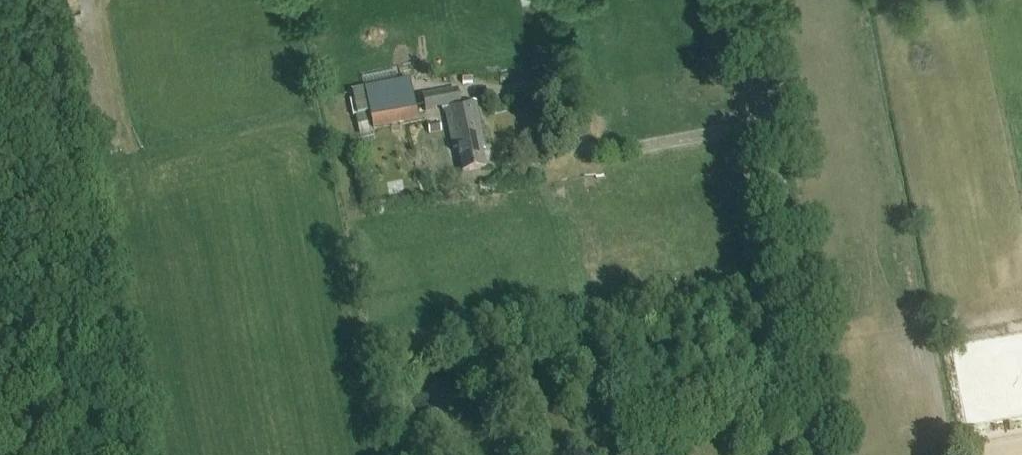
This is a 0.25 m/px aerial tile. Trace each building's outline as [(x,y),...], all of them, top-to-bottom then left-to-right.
[(409,80),(352,91),(357,117),(356,117),(360,140),(374,137),(373,131),(418,122),(409,80)] [(444,107),(447,122),(452,151),(459,150),(463,173),(485,170),(481,150),(484,149),(476,101),(459,104),(457,88),(421,94),(424,113),(433,112),(432,109),(444,107)] [(440,123),(427,125),(429,135),(442,133),(440,123)]
